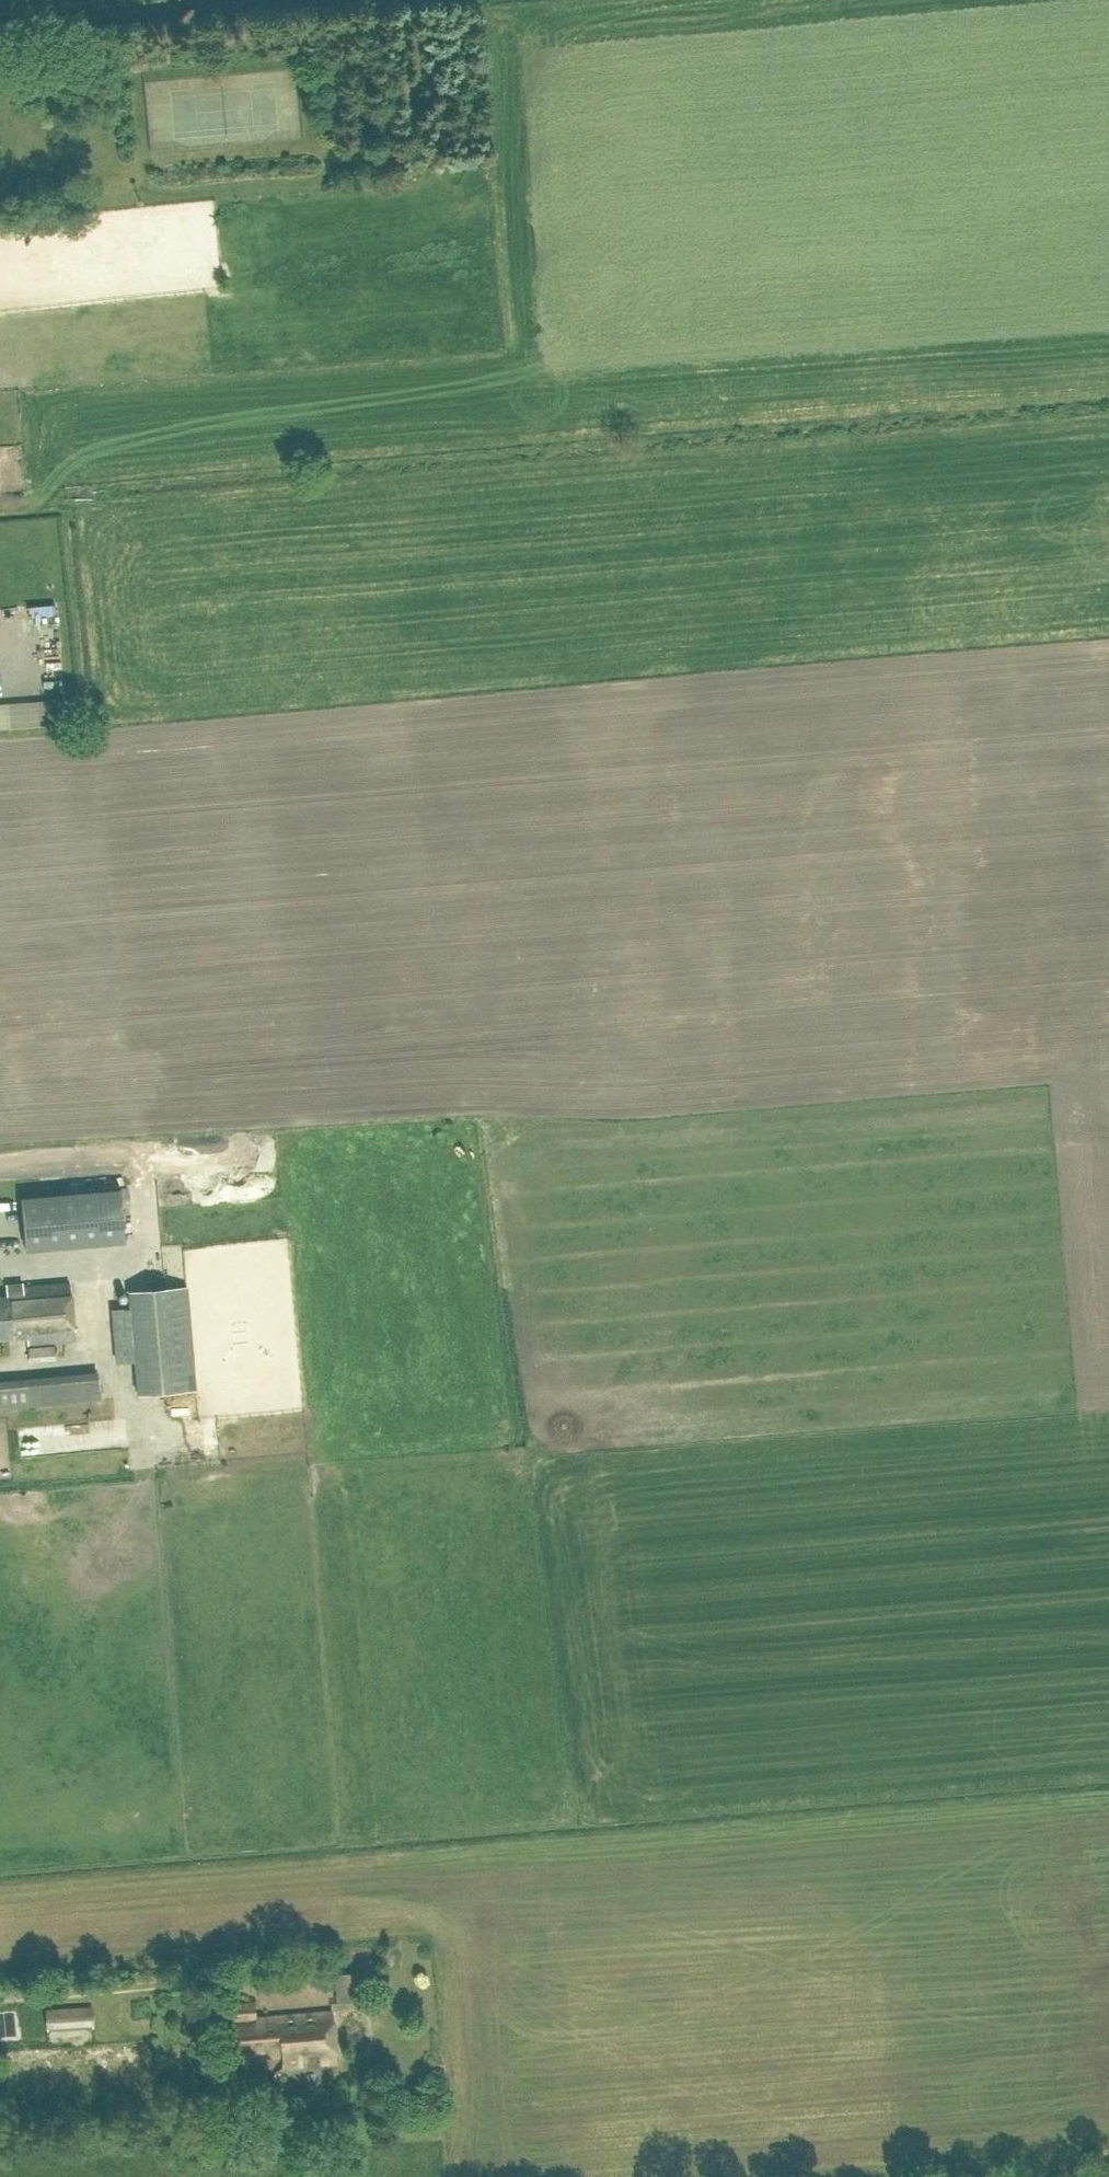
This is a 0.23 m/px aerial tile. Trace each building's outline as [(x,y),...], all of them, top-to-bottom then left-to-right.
[(20,1198),(22,1235),(124,1229),(122,1188),(53,1192),(53,1196),(20,1198)] [(6,1289),(6,1295),(0,1296),(0,1338),(26,1336),(27,1344),(74,1340),(69,1282),(22,1286),(22,1288),(6,1289)] [(187,1286),(127,1291),(137,1395),(197,1389),(187,1286)] [(97,1371),(0,1380),(0,1409),(30,1406),(99,1399),(97,1371)] [(131,1440),(131,1417),(93,1417),(93,1439),(131,1440)] [(152,2016),(153,2000),(138,2000),(138,2015),(152,2016)] [(281,2055),(282,2066),(336,2063),(333,2010),(252,2015),(251,2000),(227,2002),(231,2058),(281,2055)] [(47,2031),(92,2028),(90,2006),(45,2009),(47,2031)]
